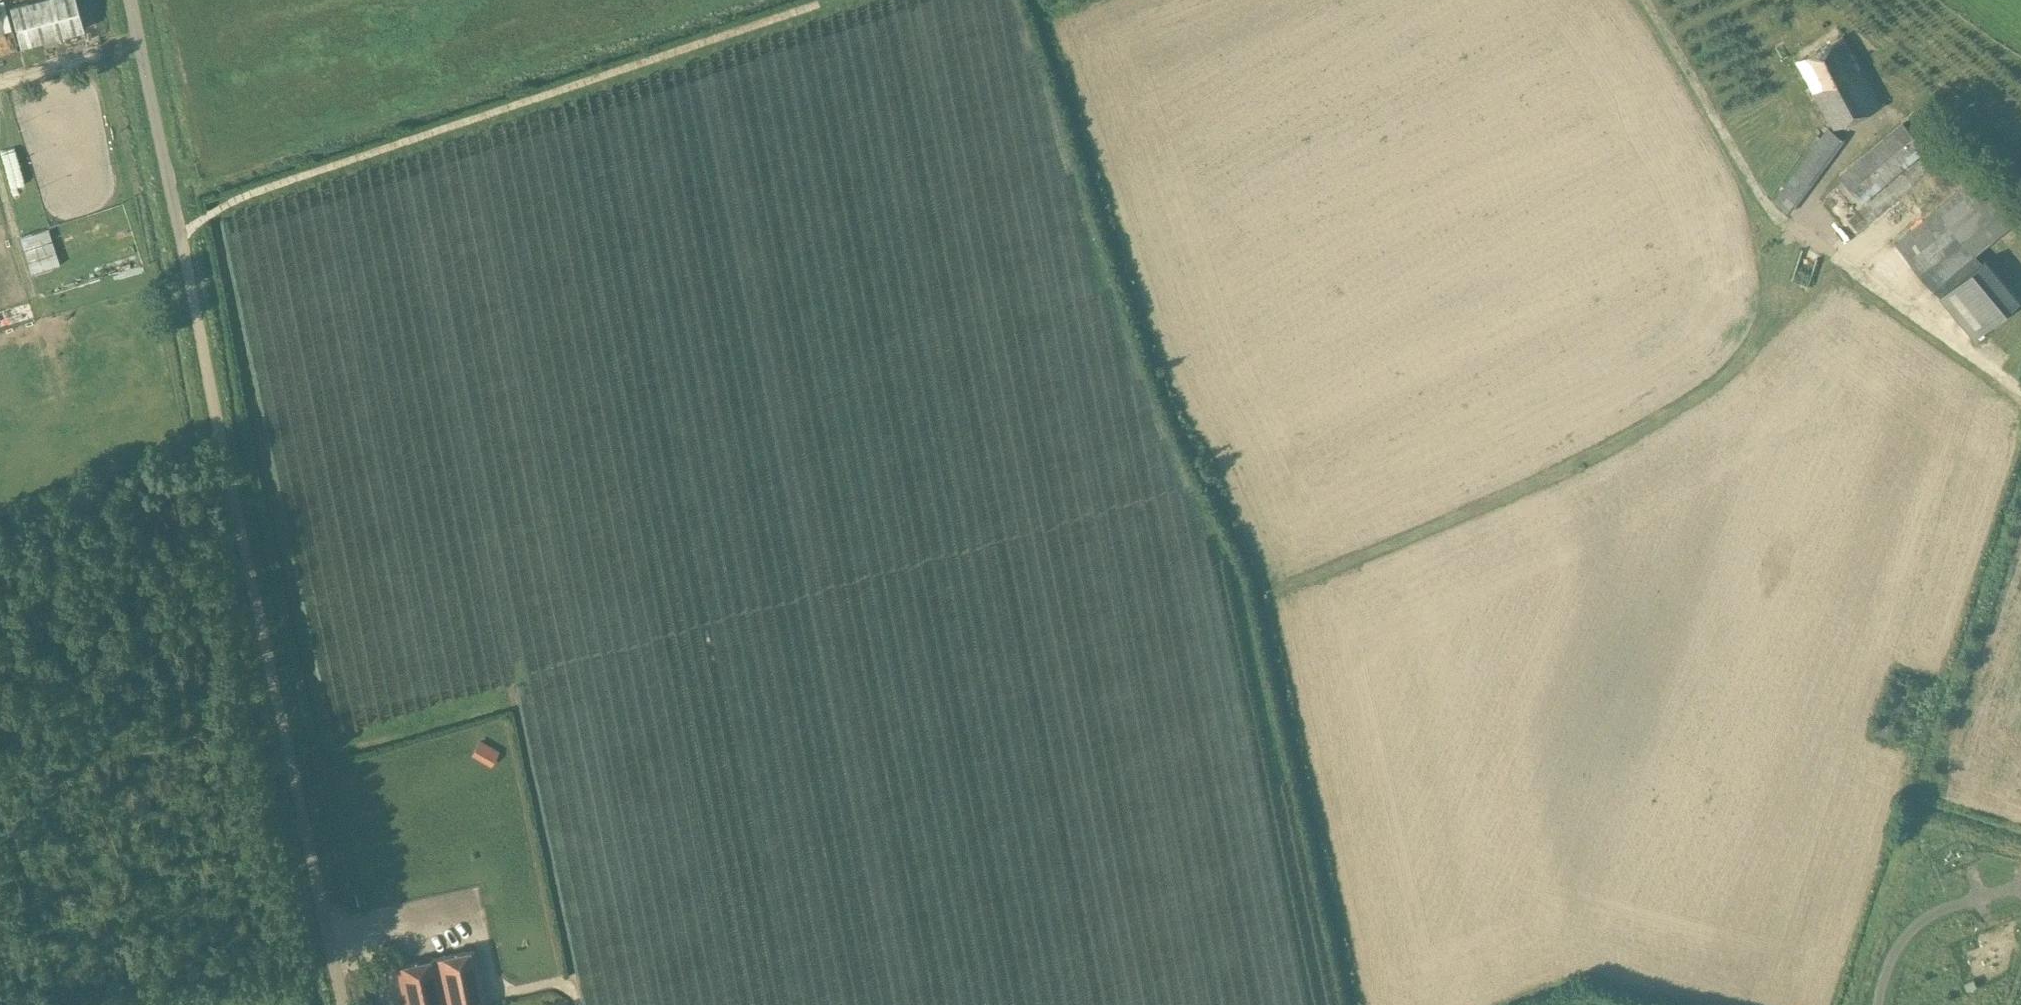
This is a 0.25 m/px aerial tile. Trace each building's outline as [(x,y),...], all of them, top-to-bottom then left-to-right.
[(84,29),(75,0),(30,0),(10,5),(21,46),(84,29)] [(1798,61),(1835,129),(1881,104),(1844,36),(1798,61)] [(1904,123),(1838,172),(1867,211),(1933,162),(1904,123)] [(1827,127),(1774,200),(1791,212),(1845,139),(1827,127)] [(2013,221),(1972,175),(1894,244),(1934,287),(1976,253),(2013,221)] [(108,209),(20,233),(31,270),(61,262),(57,248),(115,232),(108,209)] [(1982,261),(1976,253),(1934,287),(1941,295),(1982,261)] [(1982,261),(1941,295),(1940,296),(1975,339),(2020,300),(1986,257),(1982,261)] [(479,738),(471,754),(493,764),(500,748),(479,738)] [(397,966),(406,1004),(488,1004),(476,950),(397,966)]
